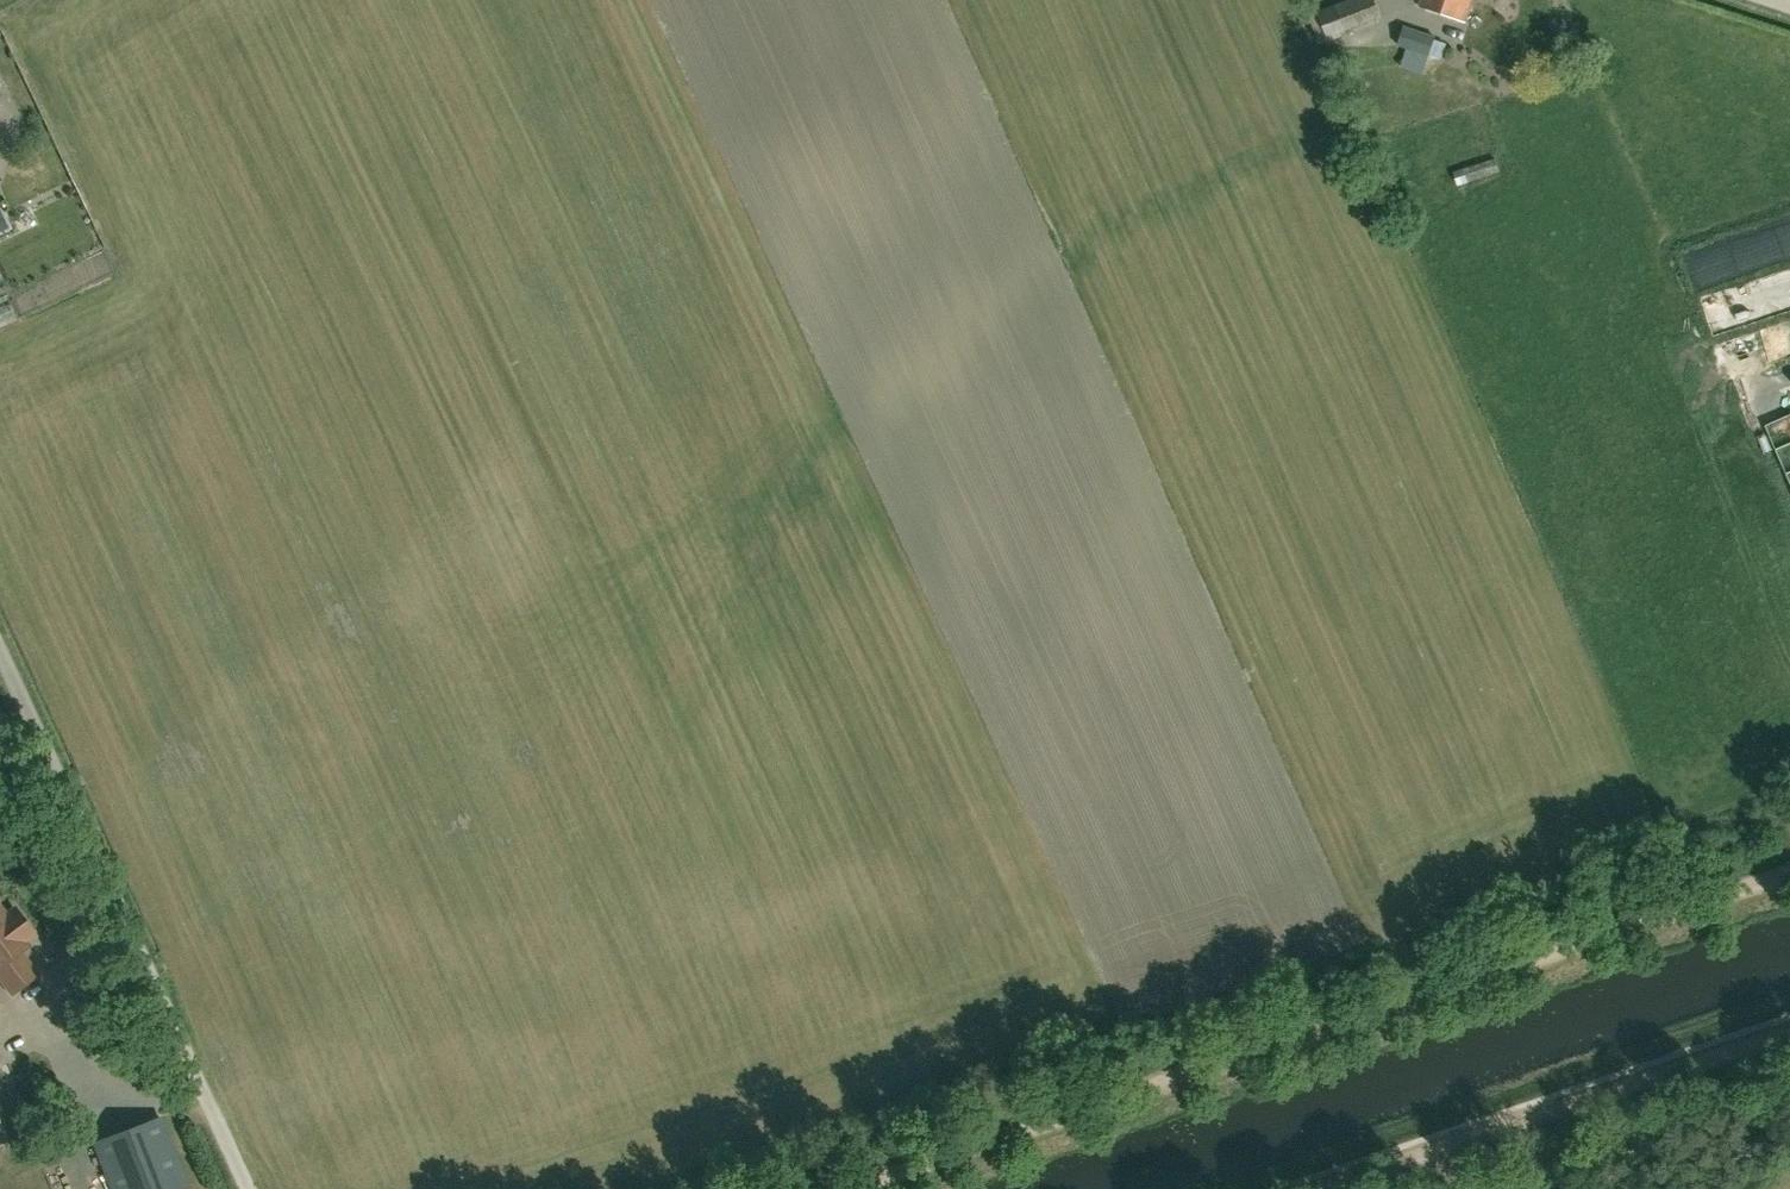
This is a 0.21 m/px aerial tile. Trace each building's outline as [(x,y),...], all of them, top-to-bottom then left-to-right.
[(1317,11),(1328,41),(1382,21),(1374,0),(1346,0),(1317,11)] [(1472,0),(1422,0),(1420,8),(1466,22),(1472,0)] [(1398,45),(1430,56),(1436,37),(1404,26),(1398,45)] [(1689,248),(1701,291),(1789,266),(1789,220),(1689,248)] [(1729,326),(1789,309),(1789,276),(1721,296),(1729,326)] [(26,943),(38,935),(18,907),(10,913),(5,915),(0,909),(0,978),(11,992),(35,973),(24,958),(14,966),(9,958),(27,944),(26,943)] [(26,1133),(0,1081),(0,1145),(26,1133)] [(167,1118),(97,1146),(113,1188),(194,1188),(167,1118)]
